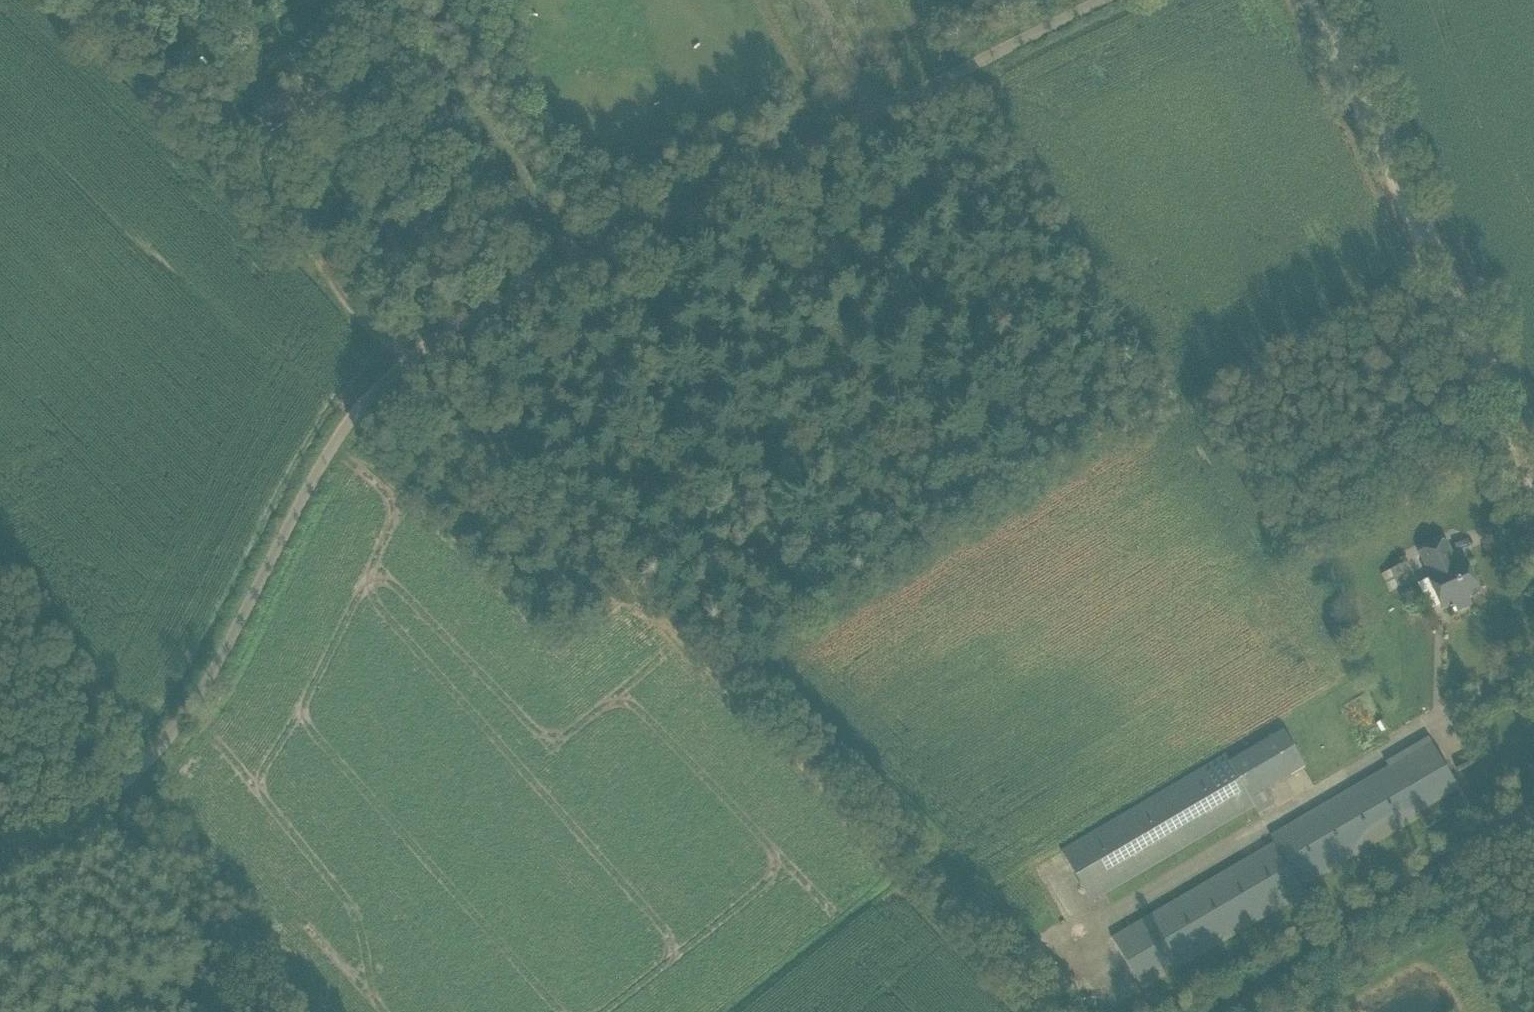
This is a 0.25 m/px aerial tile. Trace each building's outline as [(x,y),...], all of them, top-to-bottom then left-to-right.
[(1441,611),(1453,605),(1456,612),(1472,605),(1468,597),(1480,592),(1465,561),(1456,565),(1445,540),(1417,553),(1428,576),(1426,577),(1441,611)] [(1381,573),(1389,591),(1416,579),(1408,561),(1381,573)] [(1275,844),(1112,939),(1142,990),(1305,894),(1301,887),(1420,817),(1427,828),(1468,804),(1461,792),(1432,742),(1428,736),(1386,761),(1389,767),(1271,837),(1275,844)] [(1224,755),(1061,851),(1091,902),(1254,806),(1258,813),(1272,804),(1264,791),(1250,799),(1228,762),(1224,755)]
